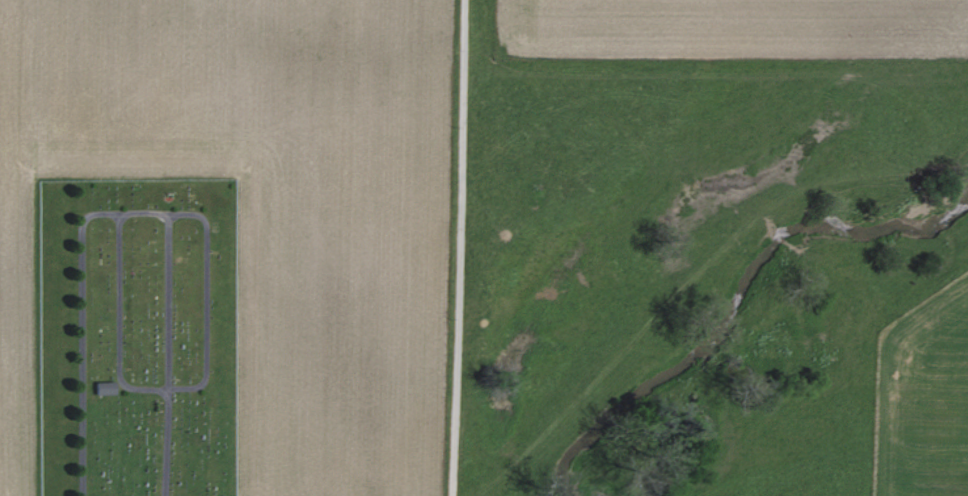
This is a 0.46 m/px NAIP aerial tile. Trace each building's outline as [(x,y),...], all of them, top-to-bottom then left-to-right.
[(110,381),(91,381),(92,393),(110,393),(110,381)]
